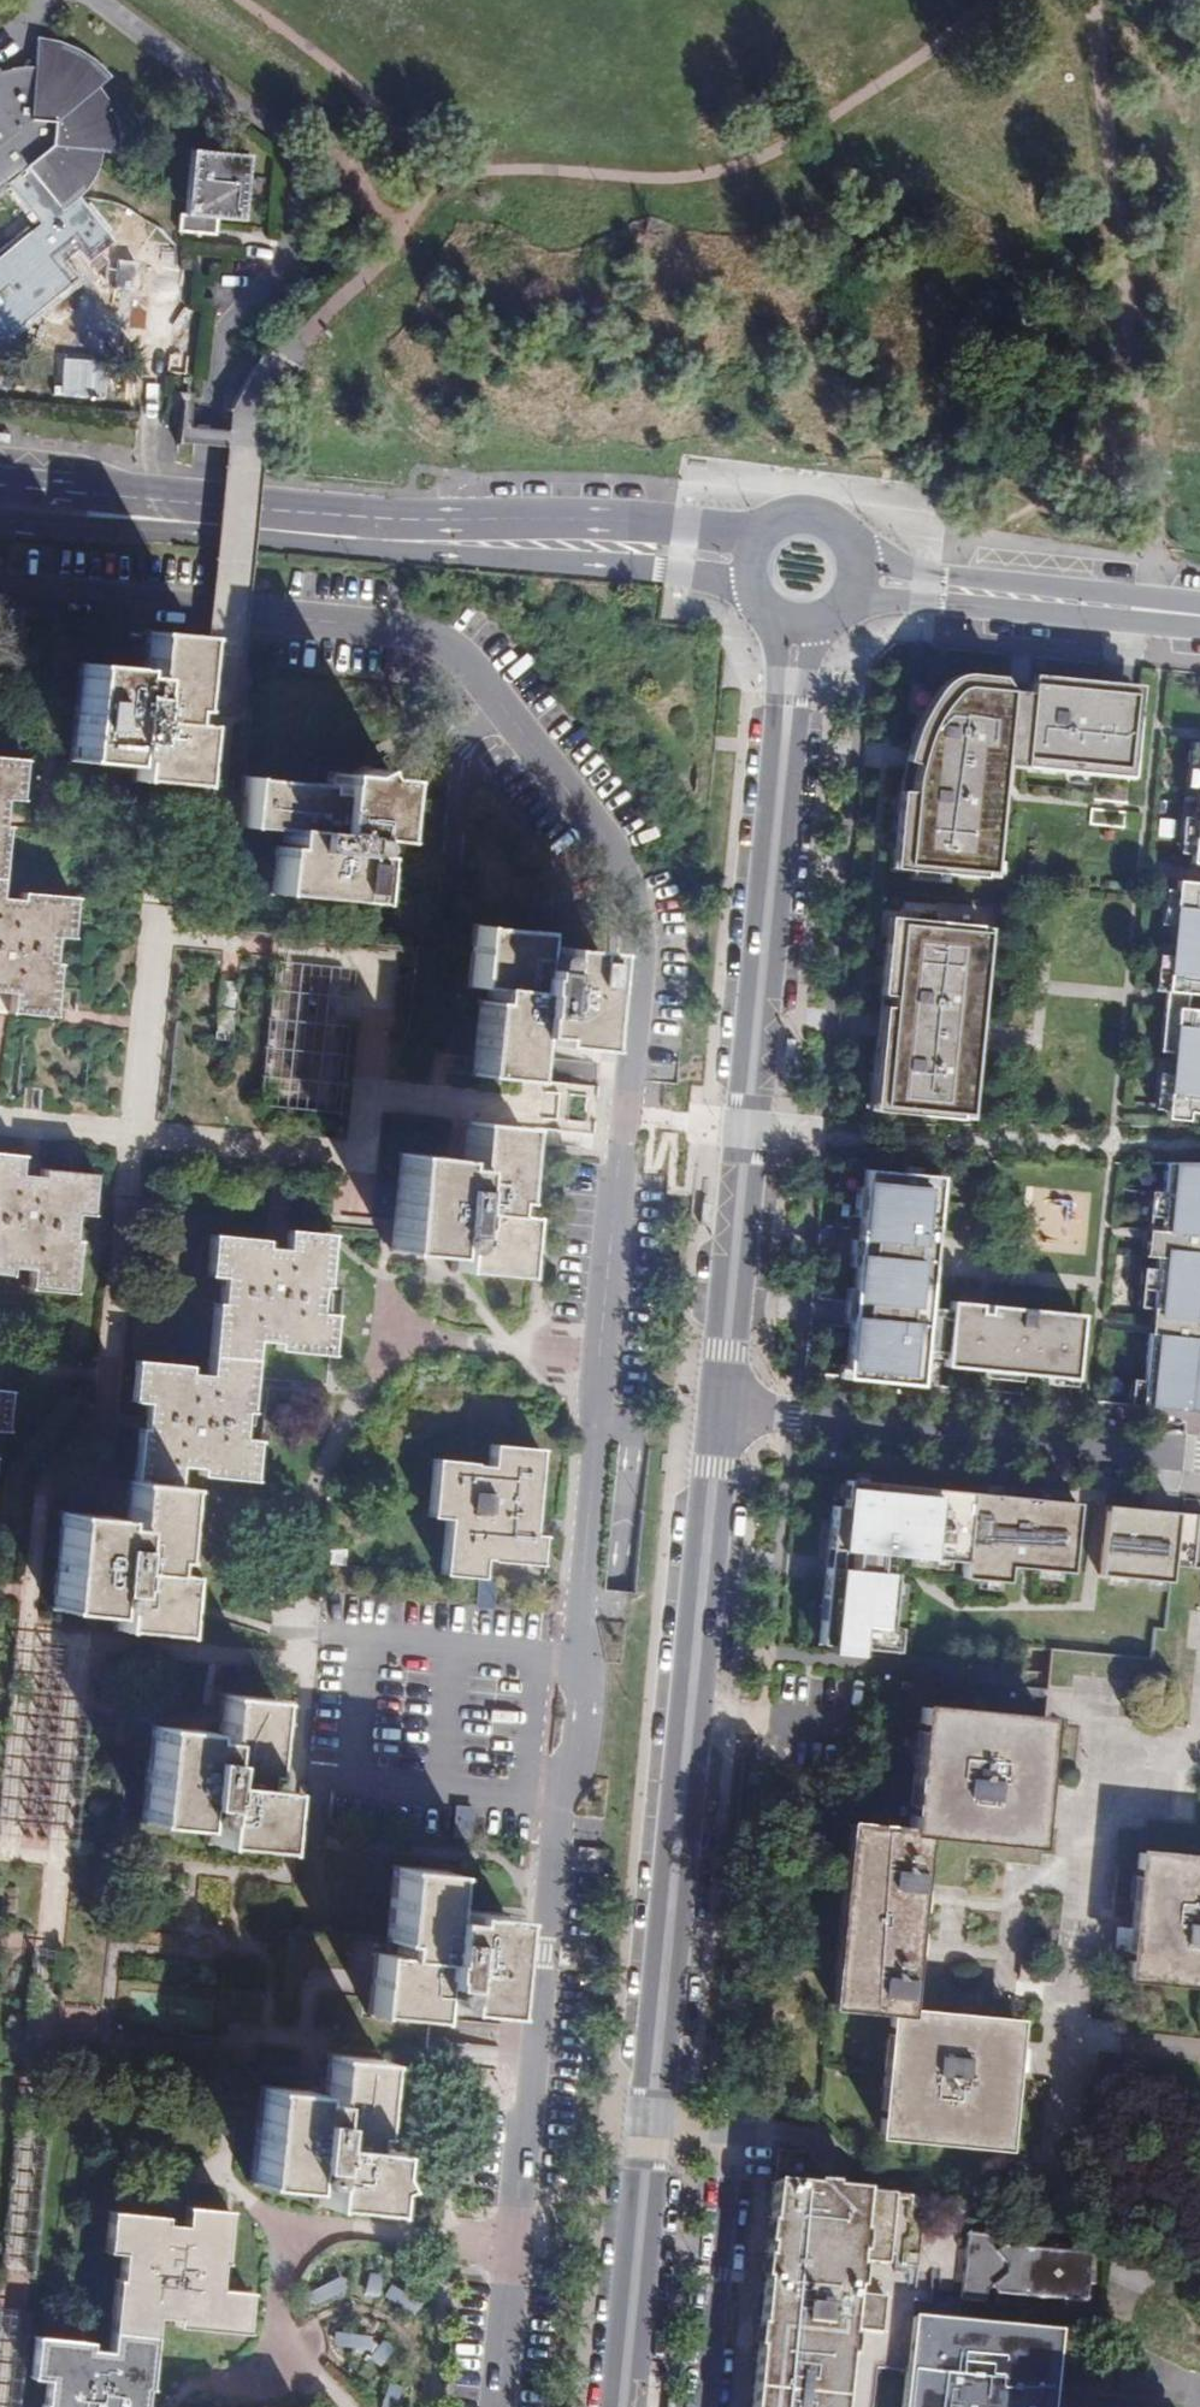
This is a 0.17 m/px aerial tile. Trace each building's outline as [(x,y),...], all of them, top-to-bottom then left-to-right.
[(75,206),(88,195),(99,183),(106,170),(110,157),(112,146),(129,146),(128,136),(126,122),(121,105),(116,93),(108,82),(122,70),(112,61),(99,51),(82,41),(65,35),(49,31),(46,61),(11,67),(0,53),(0,192),(17,178),(36,161),(45,171),(75,206)] [(261,150),(202,144),(196,209),(190,208),(189,225),(228,228),(229,212),(255,215),(261,150)] [(35,180),(45,171),(36,161),(17,178),(53,220),(79,249),(94,250),(35,180)] [(53,220),(18,251),(51,289),(65,277),(147,285),(149,255),(94,250),(79,249),(53,220)] [(0,427),(0,437),(24,438),(25,428),(0,427)] [(189,636),(142,632),(138,677),(120,675),(121,668),(76,664),(68,758),(112,762),(114,741),(132,743),(129,778),(189,783),(194,724),(175,723),(176,708),(183,709),(189,636)] [(239,652),(201,649),(195,708),(234,712),(239,652)] [(1121,685),(952,671),(939,681),(929,693),(915,721),(902,754),(897,779),(890,863),(910,864),(909,873),(936,875),(937,867),(988,872),(997,762),(1126,773),(1133,686),(1121,685)] [(1192,745),(1183,846),(1199,848),(1199,746),(1192,745)] [(1,799),(15,801),(19,760),(0,759),(0,811),(1,799)] [(360,767),(349,774),(328,773),(326,791),(312,790),(313,782),(239,776),(235,825),(279,828),(277,846),(271,846),(267,891),(362,899),(365,855),(345,853),(347,833),(381,836),(386,777),(365,775),(360,767)] [(1167,882),(1159,984),(1199,987),(1199,885),(1167,882)] [(8,993),(6,1013),(52,1017),(57,964),(50,964),(53,936),(68,938),(71,898),(19,894),(18,900),(0,899),(0,992),(8,993)] [(907,913),(886,911),(870,1105),(967,1113),(983,919),(933,915),(934,908),(907,905),(907,913)] [(532,929),(472,925),(467,984),(487,986),(486,1000),(477,1000),(472,1072),(520,1075),(523,1031),(541,1032),(540,1040),(585,1043),(592,948),(549,945),(547,966),(529,964),(532,929)] [(347,966),(271,960),(258,1102),(341,1109),(347,966)] [(1169,1001),(1160,1103),(1199,1106),(1199,1004),(1169,1001)] [(515,1124),(466,1120),(463,1163),(444,1162),(445,1156),(398,1152),(390,1247),(436,1251),(438,1230),(441,1231),(456,1232),(453,1266),(513,1271),(518,1213),(499,1212),(501,1197),(508,1198),(515,1124)] [(0,1153),(0,1274),(8,1275),(9,1266),(14,1266),(31,1268),(29,1288),(73,1293),(78,1241),(73,1241),(75,1214),(89,1216),(93,1174),(40,1169),(39,1177),(17,1175),(19,1155),(0,1153)] [(1198,1331),(1199,1314),(1199,1154),(1163,1155),(1161,1185),(1148,1184),(1145,1228),(1157,1229),(1156,1242),(1143,1242),(1139,1287),(1151,1288),(1145,1370),(1133,1369),(1130,1400),(1199,1405),(1199,1331),(1198,1331)] [(949,1317),(926,1315),(940,1171),(867,1164),(847,1373),(920,1380),(923,1350),(945,1352),(944,1360),(1073,1372),(1080,1306),(987,1297),(987,1304),(979,1304),(980,1296),(951,1293),(949,1317)] [(134,1480),(178,1484),(180,1465),(200,1467),(199,1474),(253,1479),(256,1439),(242,1438),(245,1412),(249,1412),(256,1339),(277,1341),(276,1348),(330,1353),(333,1312),(318,1311),(321,1284),(325,1285),(330,1233),(287,1229),(286,1248),(267,1246),(264,1246),(265,1239),(212,1234),(208,1274),(223,1276),(221,1302),(215,1302),(208,1373),(188,1371),(189,1366),(136,1361),(132,1401),(147,1402),(145,1428),(139,1427),(134,1480)] [(7,1432),(11,1392),(0,1391),(0,1431),(7,1432)] [(474,1460),(435,1457),(430,1514),(448,1516),(443,1571),(481,1574),(482,1555),(493,1556),(493,1558),(539,1562),(541,1533),(532,1532),(539,1446),(492,1442),(490,1463),(474,1462),(474,1460)] [(134,1480),(129,1480),(125,1524),(108,1523),(109,1516),(63,1512),(55,1607),(100,1611),(102,1589),(120,1591),(117,1626),(176,1632),(179,1604),(182,1573),(162,1571),(164,1557),(171,1557),(178,1484),(134,1480)] [(1073,1576),(1080,1505),(940,1491),(939,1500),(847,1491),(841,1549),(860,1551),(857,1577),(836,1575),(829,1637),(837,1638),(835,1654),(858,1657),(861,1625),(886,1628),(891,1577),(879,1576),(881,1557),(963,1565),(962,1581),(1011,1586),(1013,1570),(1073,1576)] [(1179,1514),(1107,1507),(1101,1578),(1172,1585),(1179,1514)] [(348,1548),(332,1546),(330,1562),(346,1563),(348,1548)] [(201,1729),(156,1725),(147,1820),(191,1824),(193,1803),(213,1805),(209,1842),(268,1847),(274,1786),(255,1784),(256,1769),(264,1770),(270,1698),(224,1694),(220,1738),(201,1736),(201,1729)] [(1151,1697),(1135,1696),(1133,1712),(1150,1713),(1151,1697)] [(924,1708),(913,1830),(850,1824),(834,2005),(896,2011),(884,2135),(1005,2146),(1016,2023),(907,2013),(924,1832),(1033,1842),(1044,1719),(924,1708)] [(1141,1847),(1131,1969),(1199,1975),(1199,1852),(1141,1847)] [(445,1869),(397,1865),(390,1938),(397,1938),(396,1952),(377,1951),(372,2011),(433,2016),(436,1981),(454,1983),(452,2003),(498,2007),(506,1914),(460,1910),(460,1917),(441,1915),(445,1869)] [(380,2206),(381,2187),(389,2180),(382,2170),(384,2147),(364,2145),(365,2133),(371,2134),(378,2058),(330,2053),(326,2098),(310,2097),(311,2090),(265,2086),(256,2180),(301,2184),(303,2164),(322,2166),(319,2201),(380,2206)] [(777,2152),(767,2251),(777,2252),(776,2256),(823,2260),(820,2292),(774,2288),(764,2406),(873,2406),(876,2369),(909,2372),(914,2317),(925,2199),(822,2190),(823,2172),(808,2155),(777,2152)] [(1188,2199),(1186,2219),(1199,2220),(1199,2200),(1188,2199)] [(117,2330),(159,2334),(161,2315),(182,2317),(181,2324),(249,2330),(253,2291),(221,2288),(223,2262),(227,2262),(232,2210),(190,2206),(188,2225),(171,2223),(168,2223),(169,2215),(115,2210),(111,2252),(128,2253),(125,2280),(121,2280),(117,2330)] [(991,2236),(968,2234),(963,2297),(986,2300),(986,2293),(991,2285),(998,2294),(997,2301),(1026,2304),(1027,2296),(1058,2298),(1066,2305),(1071,2299),(1085,2300),(1087,2282),(1093,2282),(1094,2271),(1087,2271),(1089,2253),(1076,2253),(1069,2245),(1063,2251),(1032,2249),(1032,2240),(1003,2237),(1003,2245),(995,2251),(991,2245),(991,2236)] [(905,2406),(1053,2406),(1060,2331),(914,2317),(909,2372),(905,2406)] [(150,2386),(155,2386),(159,2334),(117,2330),(115,2351),(94,2349),(95,2341),(41,2336),(38,2377),(54,2378),(51,2404),(48,2404),(48,2406),(149,2406),(150,2386)] [(735,2406),(753,2406),(754,2357),(736,2357),(735,2406)]
